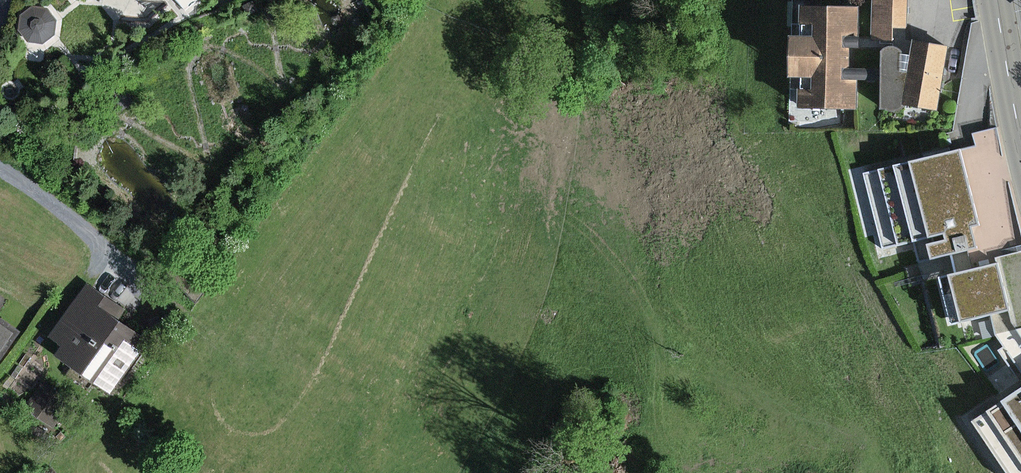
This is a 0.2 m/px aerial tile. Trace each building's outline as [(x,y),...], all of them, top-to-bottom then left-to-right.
[(882,41),(911,41),(912,0),(883,0),(882,41)] [(26,1),(25,34),(58,35),(59,3),(26,1)] [(924,37),(920,63),(916,63),(917,46),(897,46),(897,63),(867,62),(868,4),(814,3),(814,28),(803,27),(802,73),(812,73),(812,103),(865,104),(866,77),(896,77),(895,105),(915,106),(915,102),(950,107),(960,43),(924,37)] [(968,142),(873,171),(898,250),(993,221),(968,142)] [(1019,304),(1008,258),(949,272),(960,318),(1019,304)] [(61,333),(77,344),(71,353),(126,389),(160,338),(126,316),(134,305),(98,280),(61,333)] [(0,307),(0,366),(0,367),(29,326),(0,307)] [(80,398),(49,374),(34,394),(65,418),(80,398)] [(1002,406),(1020,432),(1020,391),(1002,406)]
